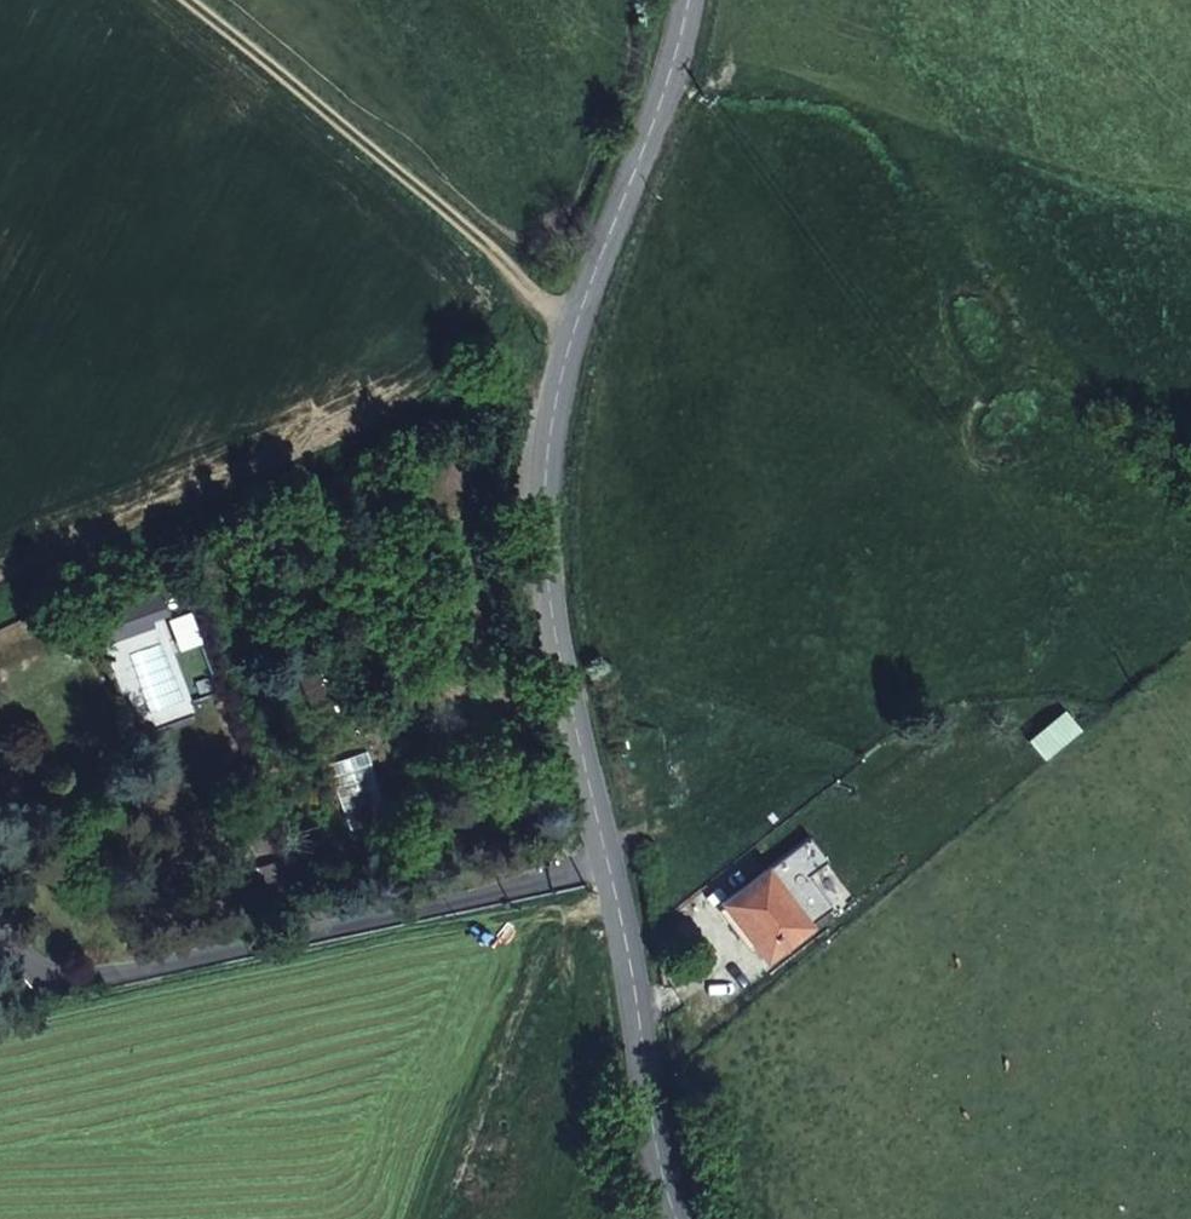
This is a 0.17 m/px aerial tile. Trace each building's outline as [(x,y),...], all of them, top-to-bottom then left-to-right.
[(161,609),(155,593),(123,606),(129,622),(161,609)] [(163,614),(161,609),(129,622),(123,606),(101,613),(111,641),(150,627),(148,620),(163,614)] [(307,653),(310,661),(329,702),(333,711),(350,703),(323,645),(307,653)] [(292,669),(312,711),(329,702),(310,661),(292,669)] [(807,925),(763,869),(720,903),(764,959),(807,925)]
